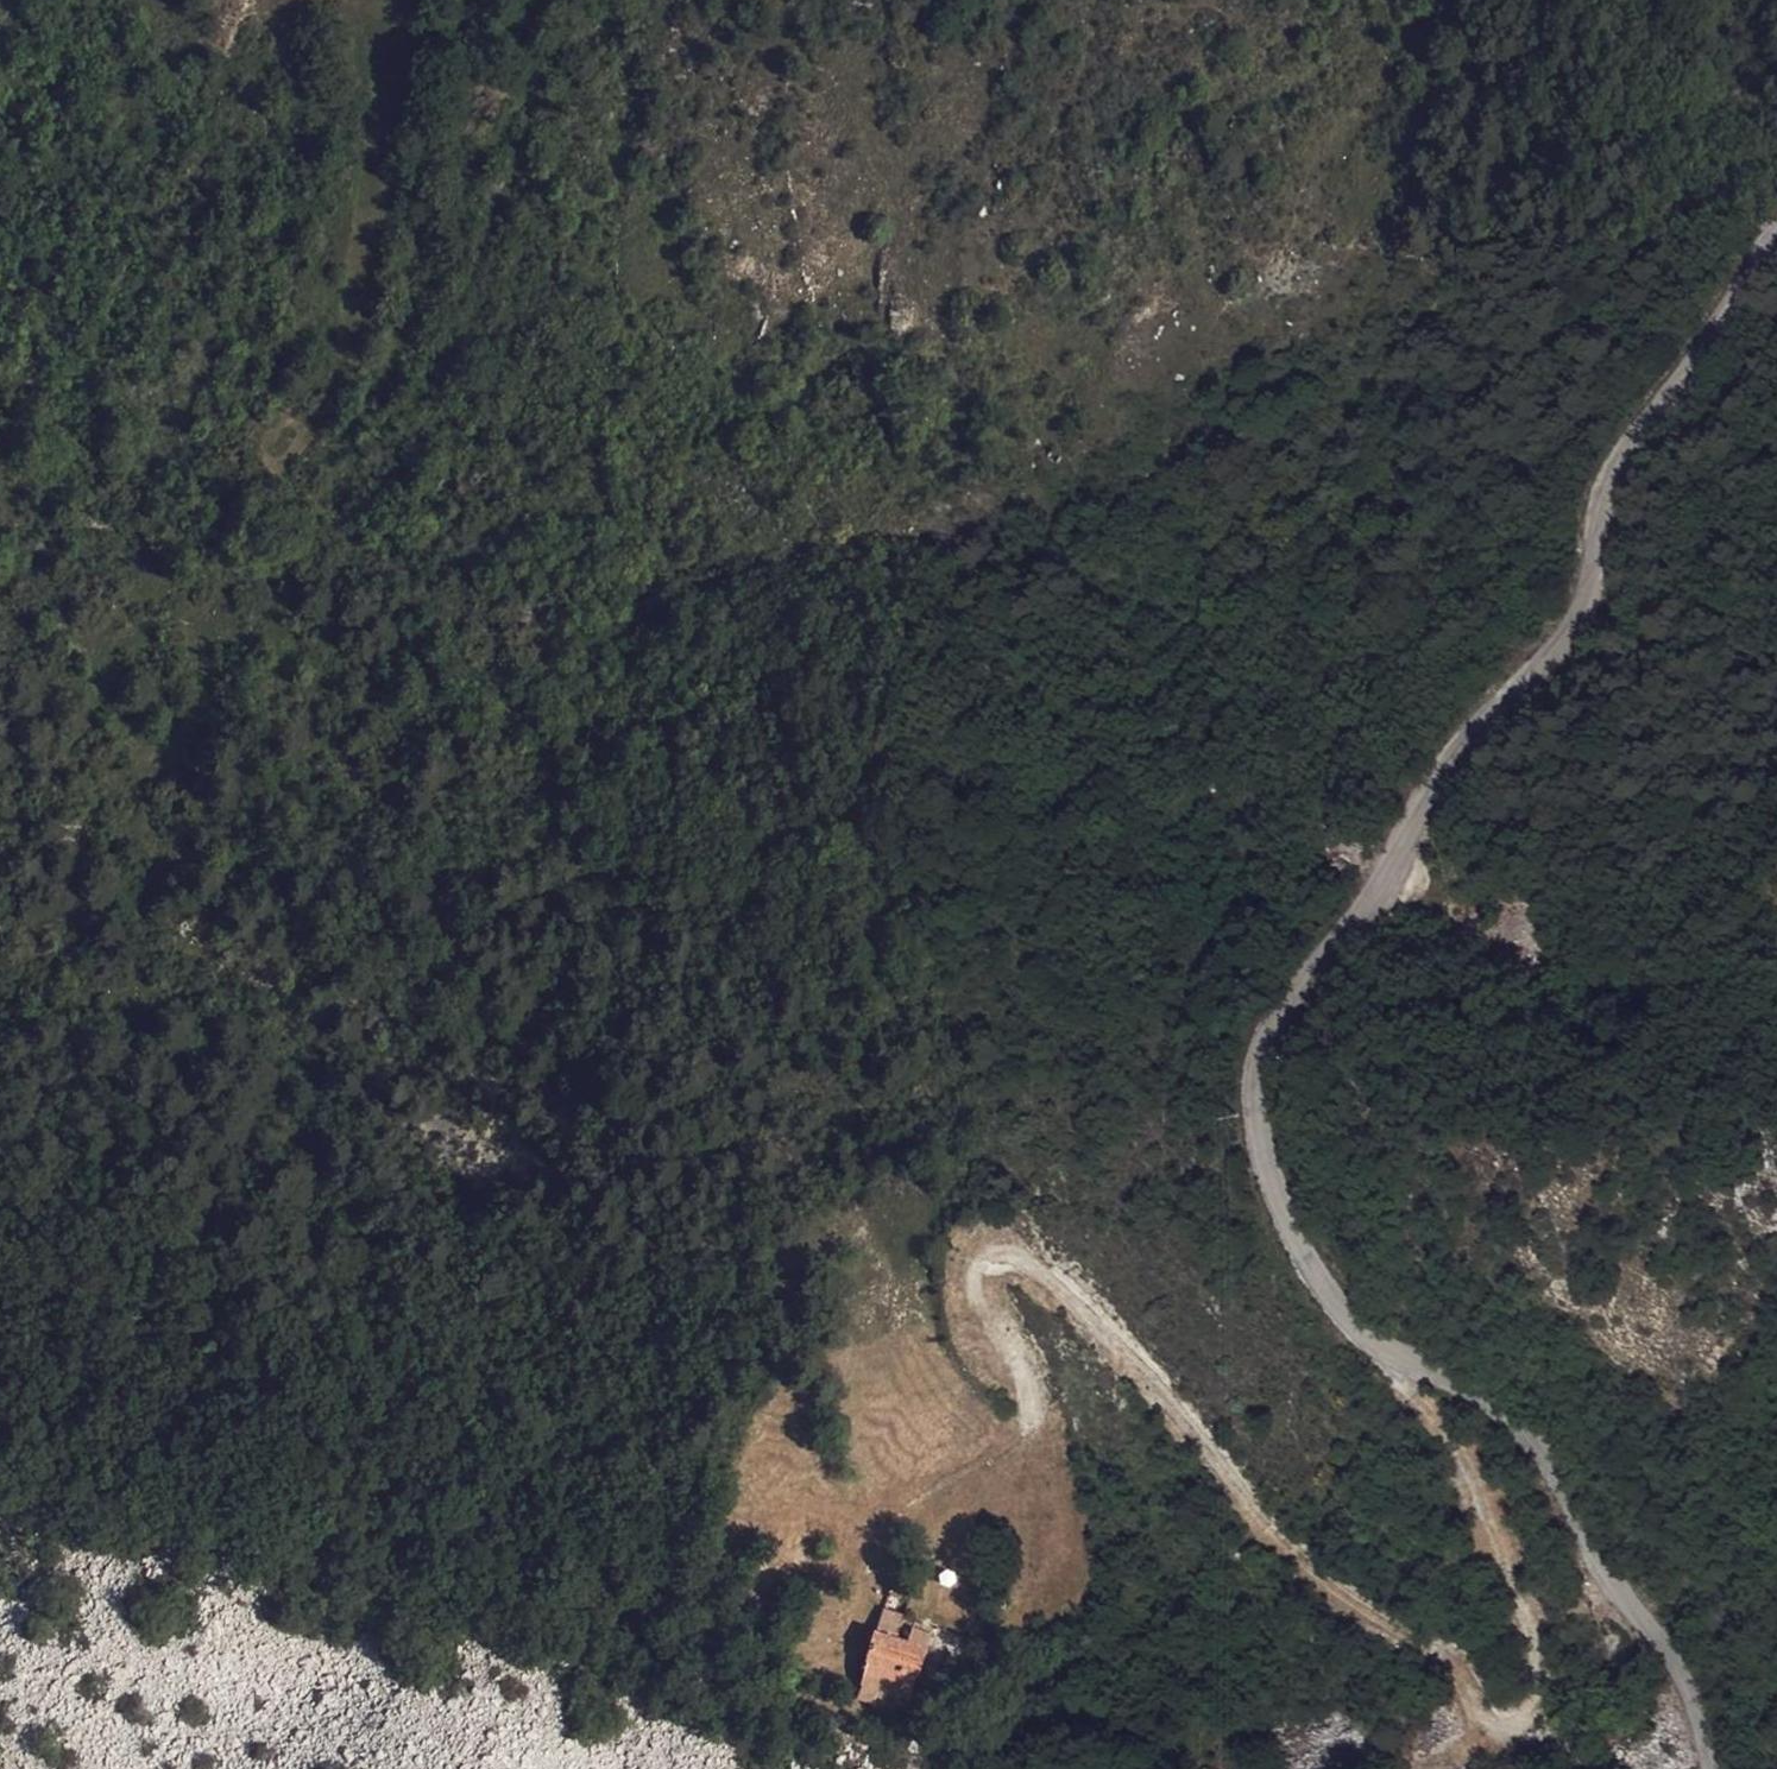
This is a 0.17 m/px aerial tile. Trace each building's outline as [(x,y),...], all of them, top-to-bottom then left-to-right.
[(883,1611),(858,1682),(909,1701),(931,1636),(913,1629),(907,1644),(897,1641),(904,1618),(883,1611)]
